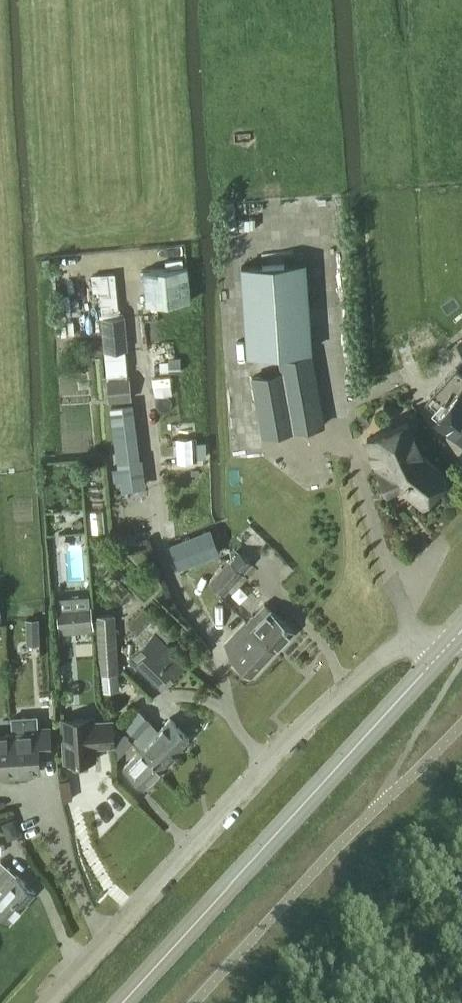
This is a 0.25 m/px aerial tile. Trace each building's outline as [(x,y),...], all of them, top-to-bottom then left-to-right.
[(306,265),(247,269),(252,354),(312,350),(306,265)] [(167,273),(143,275),(146,302),(159,301),(169,300),(169,299),(198,296),(195,268),(166,271),(167,273)] [(120,316),(115,273),(91,275),(94,302),(101,301),(102,317),(101,318),(104,352),(105,352),(107,373),(128,371),(126,350),(128,349),(125,315),(120,316)] [(281,370),(253,375),(264,436),(325,425),(312,352),(279,358),(281,370)] [(182,371),(181,357),(169,357),(169,372),(182,371)] [(137,396),(135,379),(107,382),(109,399),(137,396)] [(437,414),(461,436),(461,386),(437,414)] [(140,465),(132,402),(112,405),(123,490),(134,489),(131,466),(140,465)] [(410,422),(370,440),(379,463),(387,481),(391,491),(404,486),(418,499),(442,472),(434,464),(424,455),(410,422)] [(207,446),(197,447),(197,458),(207,457),(207,446)] [(176,542),(171,543),(181,568),(220,553),(211,528),(188,537),(176,542)] [(106,538),(93,550),(100,558),(113,546),(106,538)] [(230,561),(212,580),(225,593),(243,574),(252,564),(239,551),(230,561)] [(92,610),(58,613),(60,632),(94,628),(92,610)] [(255,610),(246,620),(251,626),(244,633),(247,636),(249,635),(256,641),(261,635),(276,649),(294,630),(271,610),(264,618),(255,610)] [(114,615),(98,616),(101,672),(118,671),(114,615)] [(173,634),(154,616),(134,637),(142,645),(132,655),(163,685),(184,663),(164,643),(173,634)] [(40,643),(39,618),(26,618),(27,643),(40,643)] [(252,675),(276,649),(261,635),(256,641),(249,635),(247,636),(244,633),(251,626),(246,620),(225,643),(234,652),(231,656),(252,675)] [(118,672),(101,673),(102,688),(119,687),(118,672)] [(152,722),(133,705),(131,705),(118,718),(138,737),(152,722)] [(94,722),(93,717),(63,719),(66,761),(96,759),(95,743),(101,742),(101,746),(114,745),(113,721),(94,722)] [(171,718),(142,749),(164,768),(190,739),(171,718)] [(13,733),(16,776),(35,775),(35,772),(41,771),(40,755),(52,754),(51,727),(37,728),(37,731),(13,733)] [(16,776),(13,733),(0,733),(0,777),(16,776)] [(142,749),(125,767),(144,788),(162,770),(164,768),(142,749)] [(70,779),(60,780),(62,800),(72,799),(70,779)] [(1,823),(6,836),(13,839),(20,836),(13,818),(1,823)] [(0,860),(0,888),(4,891),(0,896),(0,914),(9,922),(36,893),(0,860)]
